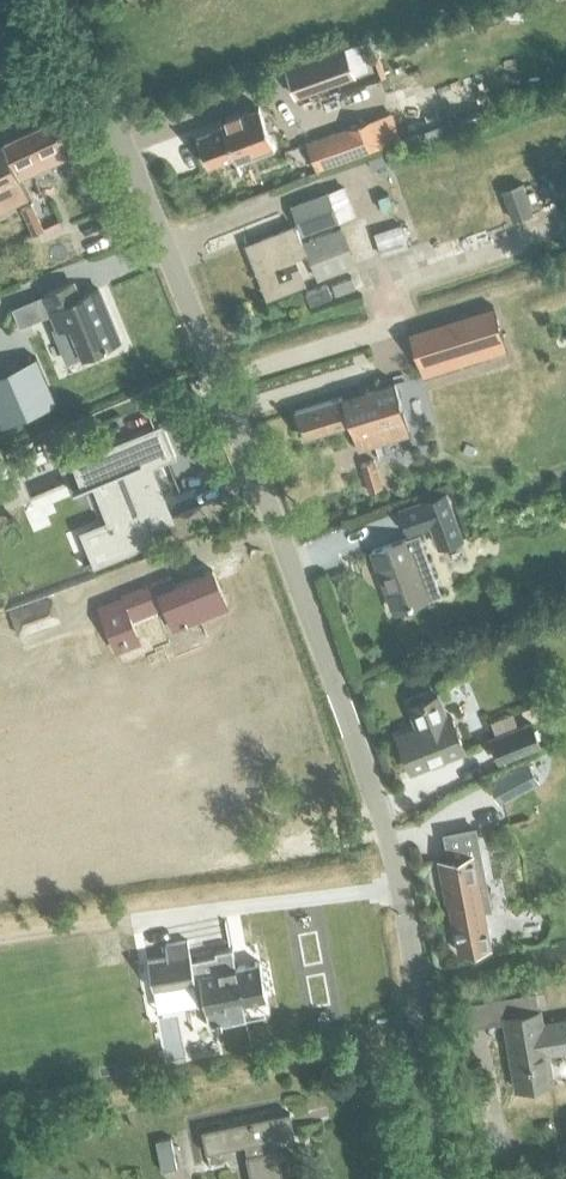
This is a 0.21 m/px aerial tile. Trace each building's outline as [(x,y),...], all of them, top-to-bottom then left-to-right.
[(344,46),(286,67),(296,95),(354,74),(344,46)] [(425,101),(396,112),(403,130),(432,118),(425,101)] [(224,125),(200,133),(211,163),(235,155),(237,161),(275,147),(260,105),(222,119),(224,125)] [(345,126),(306,140),(316,167),(382,144),(373,116),(345,126)] [(0,144),(0,210),(29,196),(21,178),(66,156),(60,143),(66,141),(55,117),(0,144)] [(521,182),(502,189),(512,219),(532,213),(521,182)] [(349,188),(348,193),(350,198),(355,199),(360,196),(361,191),(358,187),(353,186),(349,188)] [(290,202),(301,229),(338,214),(327,187),(290,202)] [(32,202),(22,207),(34,232),(44,227),(32,202)] [(253,253),(270,292),(304,278),(293,253),(307,247),(296,222),(262,236),(266,247),(253,253)] [(305,238),(320,274),(356,259),(341,222),(305,238)] [(374,231),(381,254),(409,245),(401,222),(374,231)] [(351,275),(331,282),(335,293),(355,285),(351,275)] [(46,290),(60,325),(72,320),(85,351),(120,336),(100,285),(81,293),(75,278),(46,290)] [(494,304),(409,330),(420,366),(505,339),(494,304)] [(60,325),(53,328),(65,358),(85,351),(72,320),(60,325)] [(11,416),(52,398),(34,356),(0,370),(0,420),(11,416)] [(395,378),(295,408),(303,434),(350,419),(358,447),(410,431),(395,378)] [(114,448),(83,460),(84,461),(93,483),(93,485),(99,483),(115,523),(104,527),(113,549),(114,550),(146,538),(147,537),(140,521),(162,512),(158,501),(163,499),(149,464),(166,456),(168,456),(158,432),(156,433),(115,450),(114,448)] [(384,485),(376,458),(361,462),(369,489),(384,485)] [(461,537),(445,492),(400,508),(408,531),(430,523),(438,545),(461,537)] [(419,532),(372,548),(393,607),(427,594),(440,590),(427,556),(419,532)] [(121,592),(125,600),(132,618),(132,617),(158,608),(156,602),(164,600),(175,626),(229,605),(213,566),(174,582),(171,573),(121,592)] [(10,607),(19,630),(51,619),(42,596),(10,607)] [(132,618),(125,600),(102,609),(114,640),(137,631),(138,631),(132,617),(132,618)] [(417,725),(397,733),(410,766),(464,745),(450,711),(444,714),(435,692),(408,702),(417,725)] [(490,734),(499,757),(539,741),(531,719),(490,734)] [(527,760),(490,780),(501,799),(538,779),(527,760)] [(449,856),(440,858),(448,900),(450,900),(460,951),(491,945),(484,908),(493,906),(477,826),(445,832),(449,856)] [(167,955),(148,959),(153,987),(193,980),(197,1003),(198,1003),(204,1002),(208,1025),(217,1024),(217,1025),(222,1024),(222,1023),(246,1018),(243,1001),(267,997),(260,961),(236,965),(233,946),(215,949),(216,953),(191,958),(188,939),(165,943),(167,955)] [(516,1085),(552,1079),(546,1045),(565,1042),(565,1017),(542,1021),(540,1008),(504,1014),(516,1085)] [(252,1178),(284,1178),(277,1146),(273,1147),(270,1136),(294,1132),(290,1110),(202,1128),(207,1149),(245,1141),(248,1152),(247,1153),(252,1178)] [(170,1137),(155,1140),(161,1169),(176,1166),(170,1137)]
